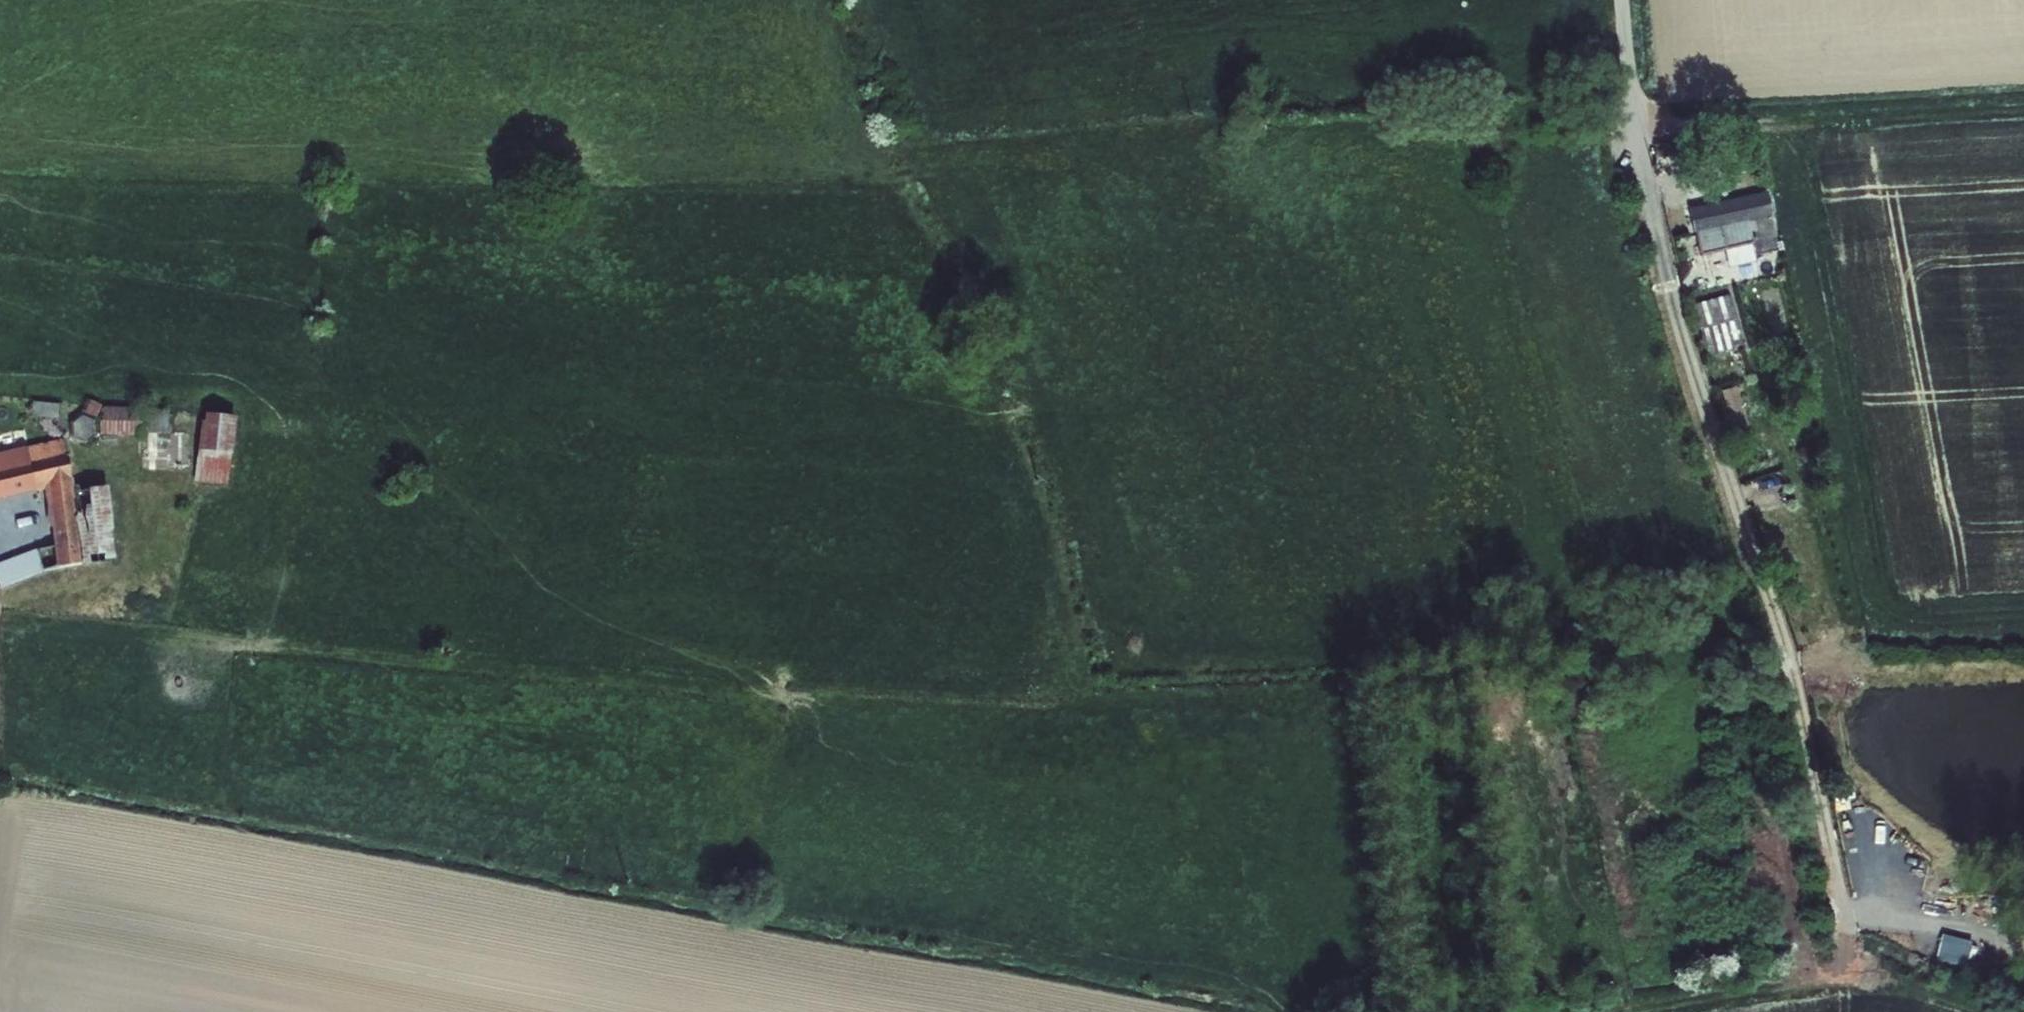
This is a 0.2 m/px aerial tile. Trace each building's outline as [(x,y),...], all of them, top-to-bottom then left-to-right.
[(1770,189),(1697,204),(1706,248),(1780,233),(1770,189)] [(1716,286),(1685,296),(1698,340),(1730,330),(1716,286)] [(81,433),(116,432),(115,402),(80,403),(81,433)] [(236,414),(201,411),(194,481),(229,484),(236,414)] [(0,439),(0,482),(49,469),(57,542),(0,566),(0,569),(2,573),(7,587),(59,566),(121,559),(112,482),(71,487),(70,473),(58,425),(0,439)]
